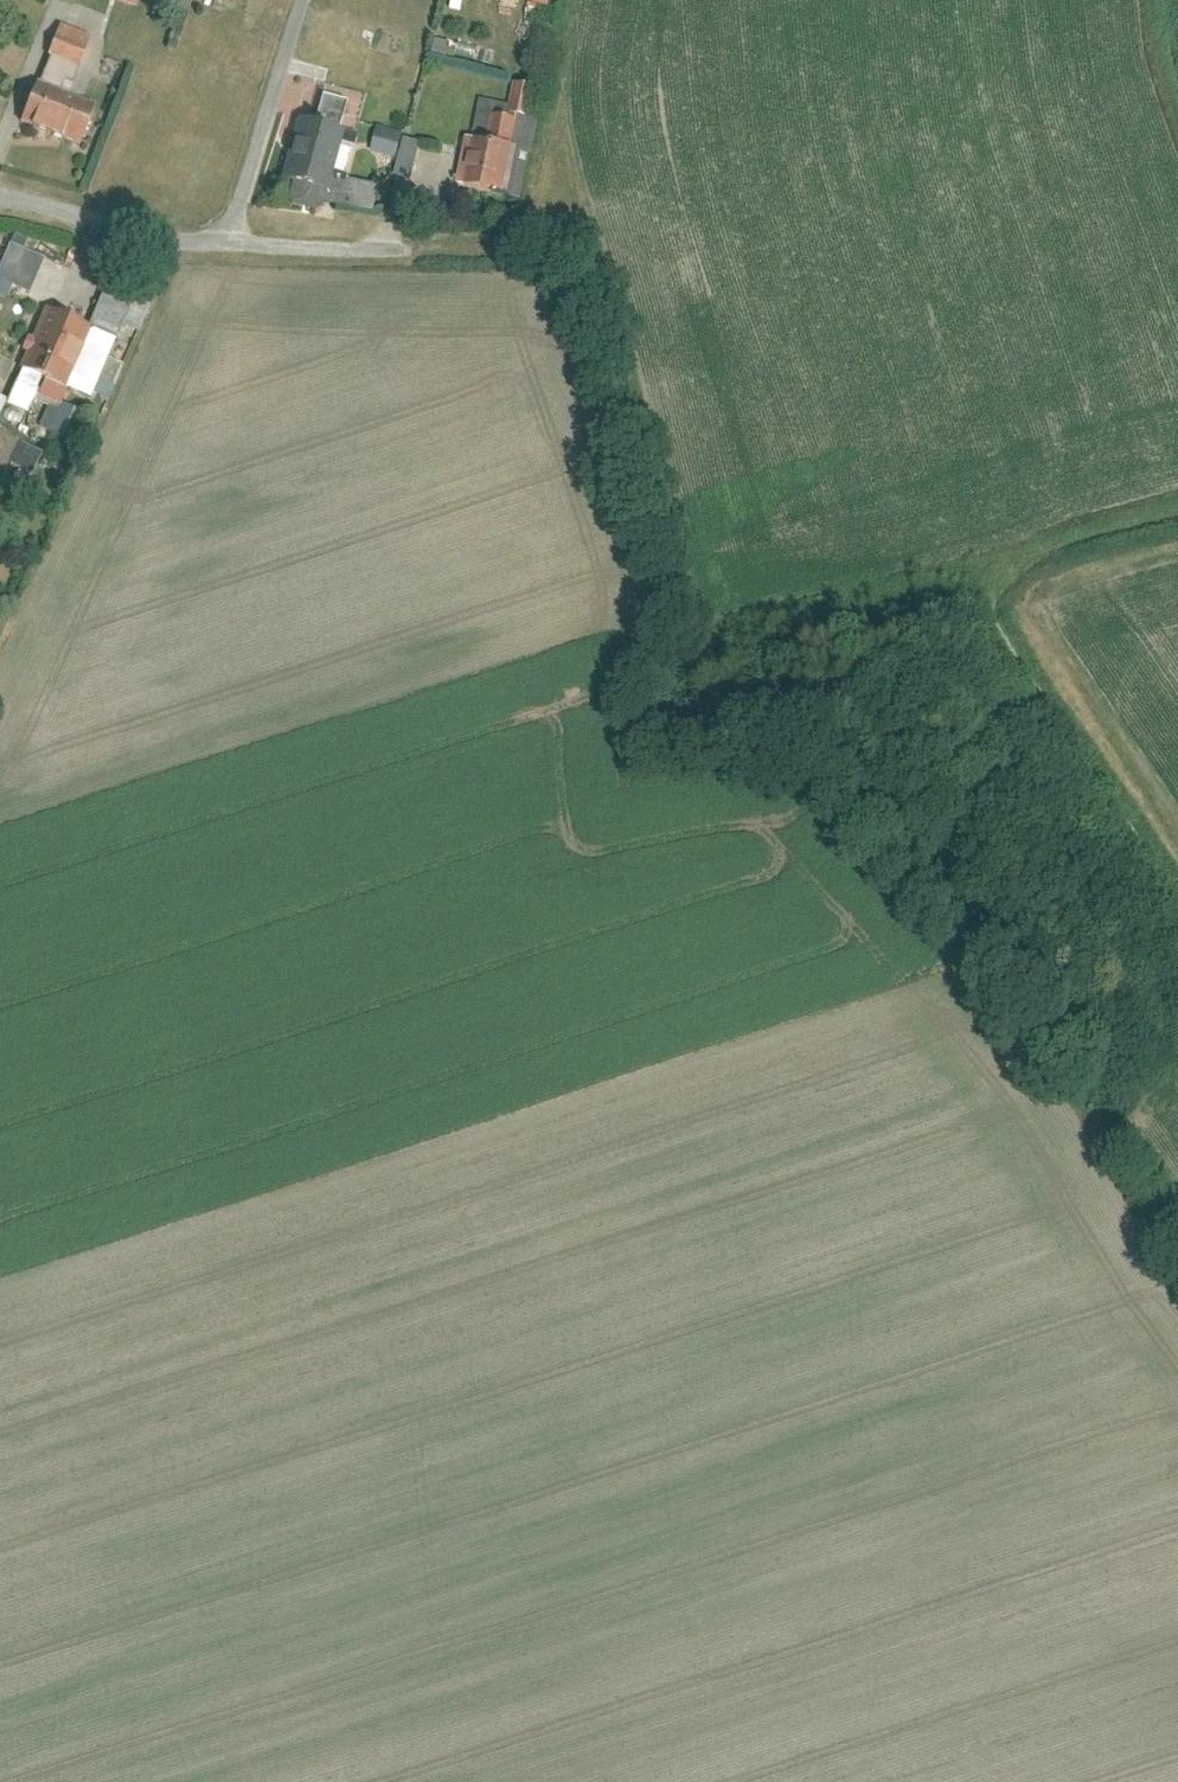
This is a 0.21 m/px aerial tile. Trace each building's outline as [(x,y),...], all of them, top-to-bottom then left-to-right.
[(80,67),(90,33),(56,23),(46,55),(67,61),(66,63),(80,67)] [(101,102),(42,79),(27,118),(84,143),(101,102)] [(349,129),(304,116),(286,175),(334,188),(349,129)] [(373,125),(368,152),(395,157),(401,130),(373,125)] [(522,143),(472,133),(463,180),(514,190),(522,143)] [(408,179),(419,141),(402,137),(391,175),(408,179)] [(29,292),(44,258),(0,239),(0,279),(29,292)] [(96,325),(51,305),(25,363),(71,385),(96,325)] [(14,361),(0,356),(0,379),(6,381),(14,361)] [(26,477),(41,452),(0,428),(0,462),(26,477)]
